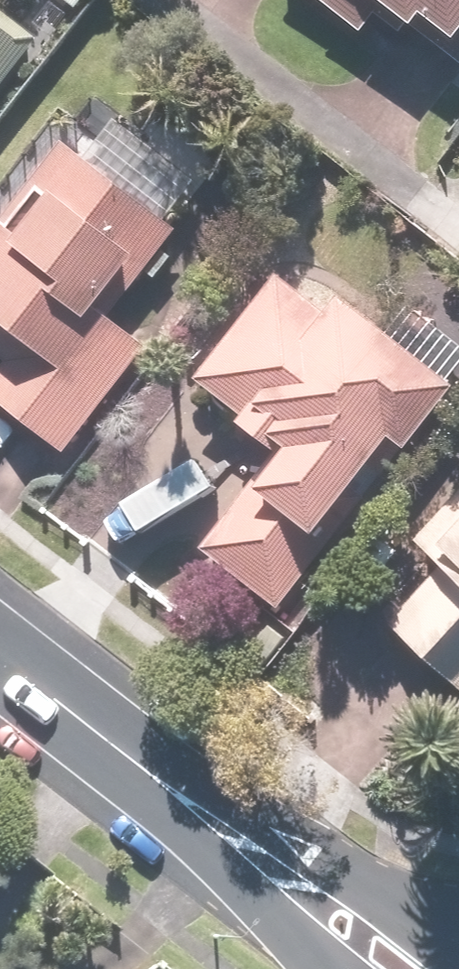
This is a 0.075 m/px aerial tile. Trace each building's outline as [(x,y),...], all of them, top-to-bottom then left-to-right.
[(357,35),(367,22),(396,44),(404,34),(458,76),(458,0),(311,0),(357,35)] [(33,42),(0,17),(0,85),(33,42)] [(112,110),(91,139),(52,110),(0,182),(0,411),(67,459),(149,345),(101,310),(133,266),(148,276),(179,233),(170,226),(205,178),(112,110)] [(398,459),(450,393),(329,297),(317,312),(274,279),(191,384),(235,418),(228,426),(262,452),(194,538),(288,612),(336,551),(314,534),(382,447),(398,459)] [(360,617),(458,702),(458,501),(360,617)]
